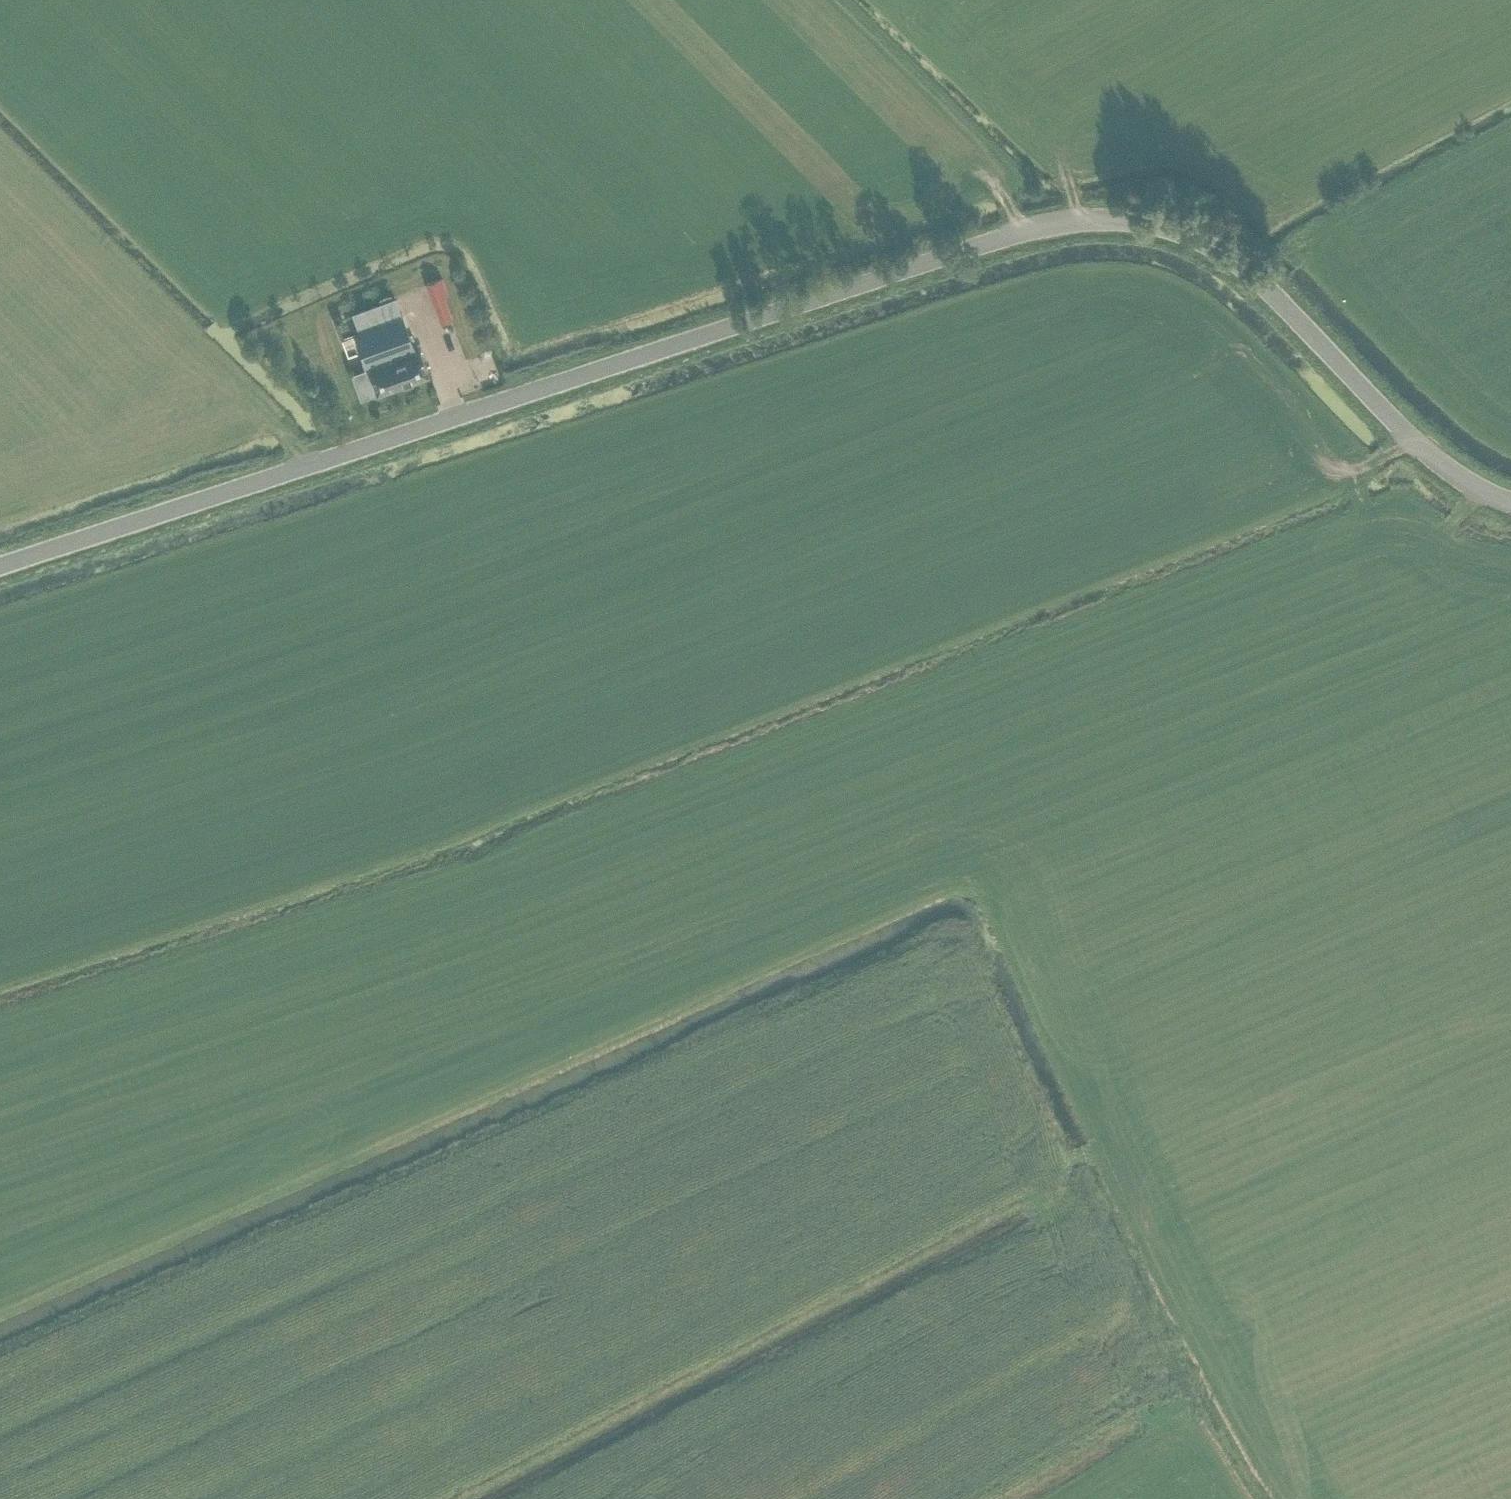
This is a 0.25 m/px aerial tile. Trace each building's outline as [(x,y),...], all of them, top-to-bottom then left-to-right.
[(381,303),(352,313),(359,332),(354,334),(368,371),(354,376),(362,398),(376,393),(377,395),(429,376),(420,352),(416,354),(402,317),(395,300),(394,298),(392,298),(390,295),(379,299),(381,303)] [(444,296),(432,301),(440,323),(452,319),(444,296)] [(480,343),(478,348),(480,354),(484,355),(490,353),(492,348),(489,343),(485,341),(480,343)]
